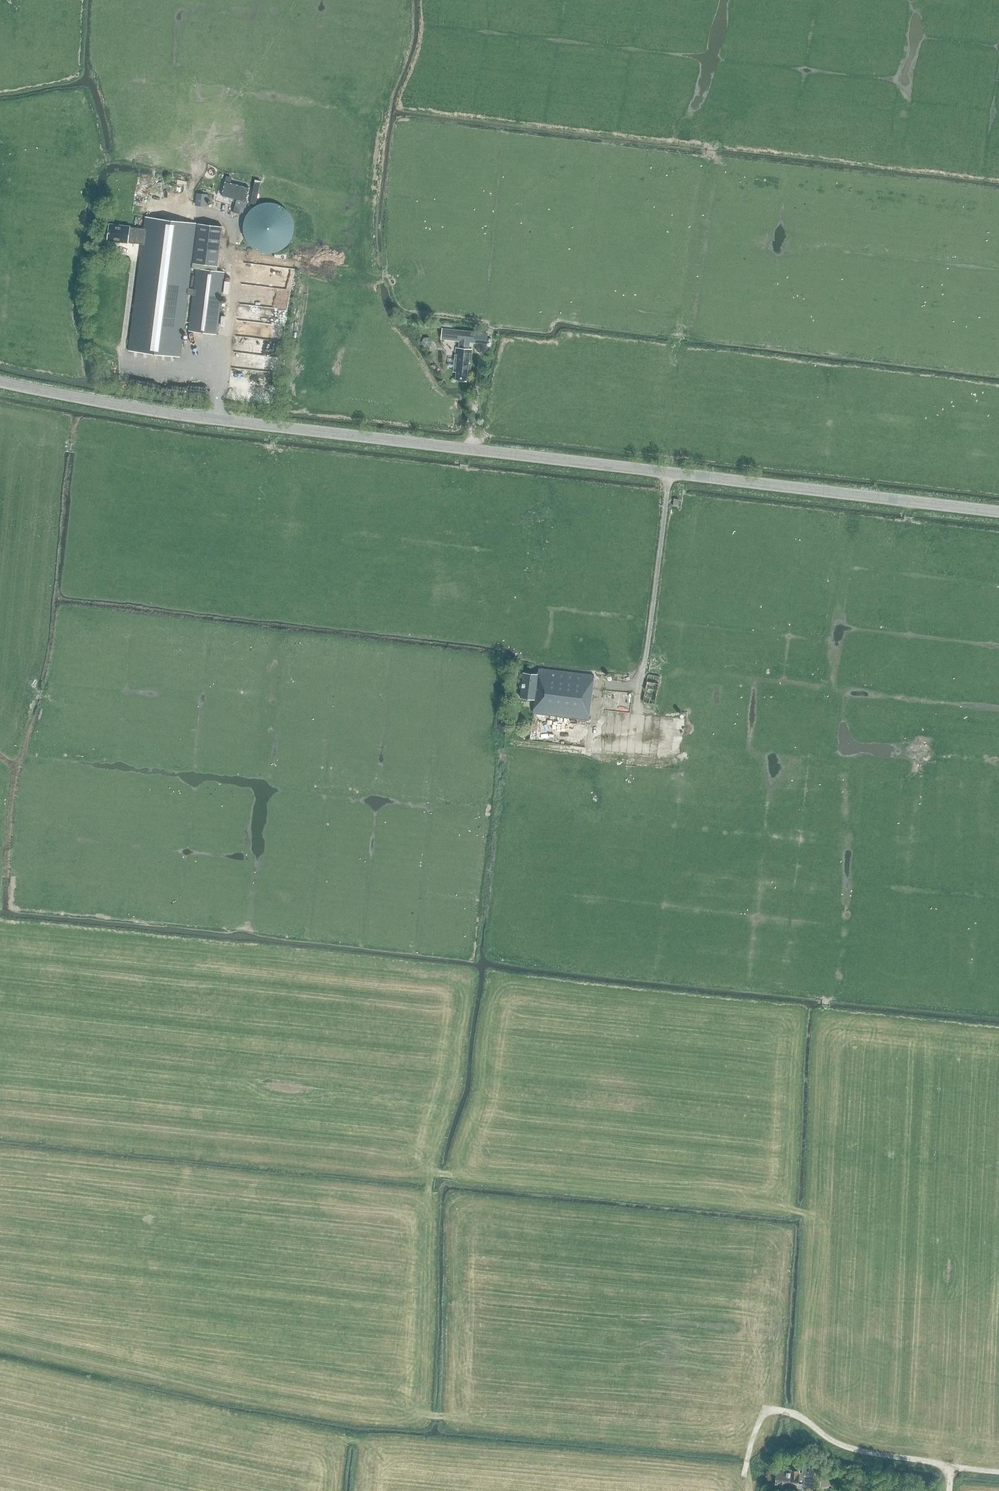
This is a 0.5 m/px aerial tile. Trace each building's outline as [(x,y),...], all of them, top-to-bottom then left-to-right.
[(255,179),(250,203),(256,204),(261,180),(255,179)] [(225,181),(222,195),(237,199),(233,212),(240,214),(243,201),(246,201),(249,187),(225,181)] [(208,194),(196,193),(195,205),(207,207),(208,194)] [(293,249),(291,203),(257,205),(258,213),(251,214),(253,251),(293,249)] [(222,225),(144,216),(143,228),(130,227),(130,226),(109,224),(107,240),(128,243),(128,242),(142,244),(128,350),(179,357),(187,294),(192,295),(188,331),(216,334),(224,271),(196,268),(193,288),(188,288),(191,262),(217,265),(222,225)] [(475,331),(442,328),(441,340),(459,341),(458,349),(456,348),(454,372),(456,372),(456,380),(467,381),(468,370),(470,370),(472,350),(469,350),(470,342),(474,342),(475,331)] [(544,668),(539,713),(594,718),(598,673),(544,668)] [(522,696),(542,697),(543,671),(523,671),(522,696)] [(775,1488),(788,1489),(788,1490),(802,1490),(803,1486),(804,1486),(812,1487),(813,1474),(814,1468),(809,1468),(809,1464),(803,1464),(802,1473),(799,1472),(799,1470),(776,1468),(775,1488)]
